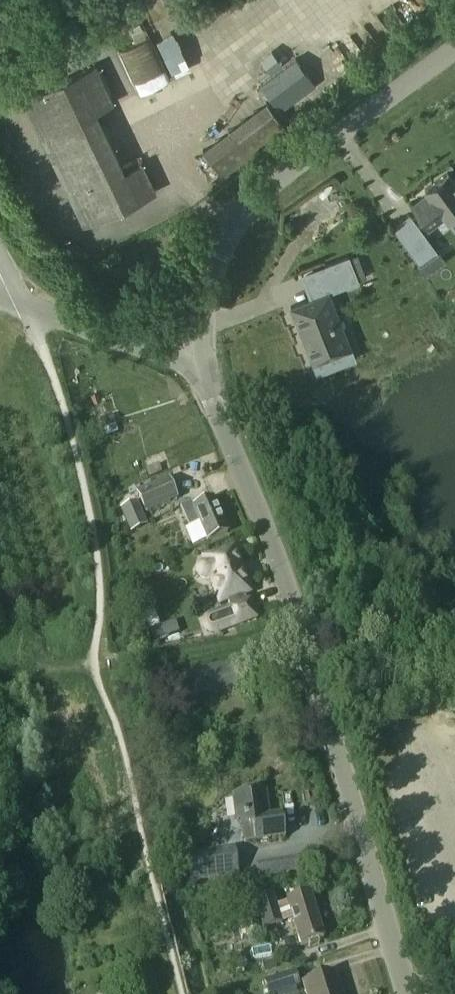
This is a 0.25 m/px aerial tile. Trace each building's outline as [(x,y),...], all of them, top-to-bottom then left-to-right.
[(176,76),(194,68),(176,29),(158,38),(176,76)] [(122,47),(138,91),(169,81),(153,36),(122,47)] [(317,85),(296,57),(260,84),(281,112),(317,85)] [(114,102),(96,65),(23,99),(84,226),(156,192),(142,163),(125,171),(96,111),(114,102)] [(271,103),(202,144),(216,167),(285,125),(271,103)] [(454,214),(454,182),(448,173),(425,190),(430,197),(416,208),(413,204),(412,205),(429,228),(444,217),(447,220),(454,214)] [(406,244),(421,264),(437,252),(422,233),(406,244)] [(358,281),(365,278),(356,254),(349,257),(358,281)] [(324,266),(334,291),(358,281),(349,257),(324,266)] [(313,363),(351,349),(329,292),(291,307),(313,363)] [(138,492),(146,513),(178,499),(169,479),(138,492)] [(214,500),(194,508),(192,503),(181,507),(190,528),(200,523),(207,542),(227,533),(214,500)] [(203,579),(209,579),(210,579),(219,604),(227,601),(229,606),(236,626),(255,619),(249,602),(247,603),(244,595),(249,593),(234,548),(203,559),(205,563),(203,563),(199,566),(197,571),(199,576),(203,579)] [(175,621),(149,631),(153,643),(180,634),(175,621)] [(282,815),(269,817),(265,793),(234,797),(238,821),(241,821),(244,843),(255,841),(256,842),(285,838),(282,815)] [(239,874),(236,848),(187,854),(190,881),(239,874)] [(264,876),(300,870),(299,860),(262,866),(264,876)] [(310,894),(288,901),(293,920),(302,946),(324,939),(310,894)] [(264,930),(283,924),(274,895),(255,901),(264,930)] [(255,920),(238,923),(240,938),(257,935),(255,920)] [(295,972),(263,983),(267,993),(272,993),(299,985),(295,972)] [(304,984),(307,993),(342,993),(336,974),(304,984)]
